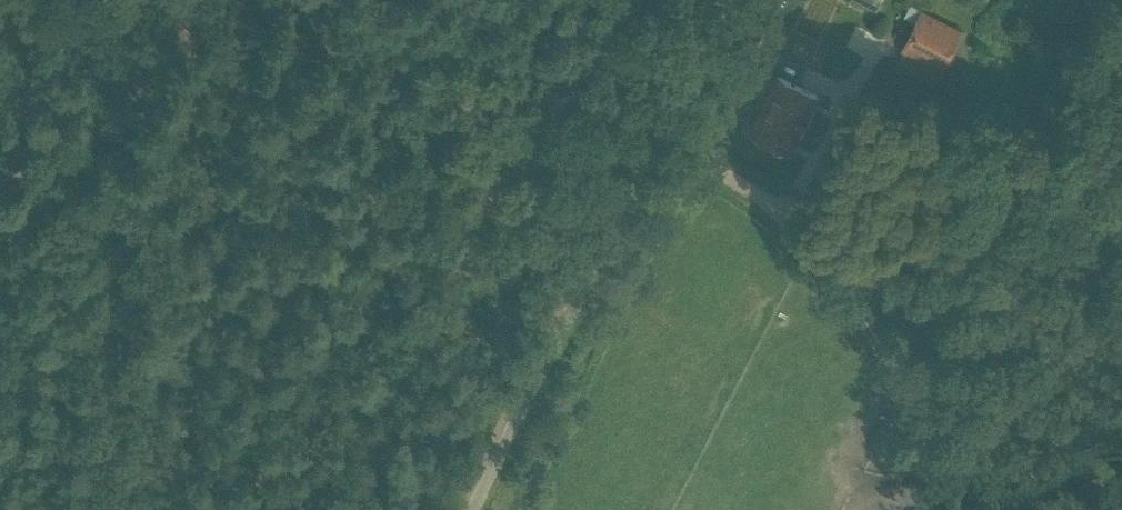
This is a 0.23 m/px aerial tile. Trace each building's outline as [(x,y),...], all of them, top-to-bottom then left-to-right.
[(921,10),(901,52),(943,72),(964,30),(921,10)] [(800,133),(812,110),(811,109),(817,96),(779,76),(753,128),(762,133),(760,137),(780,147),(782,143),(791,147),(799,132),(800,133)]
